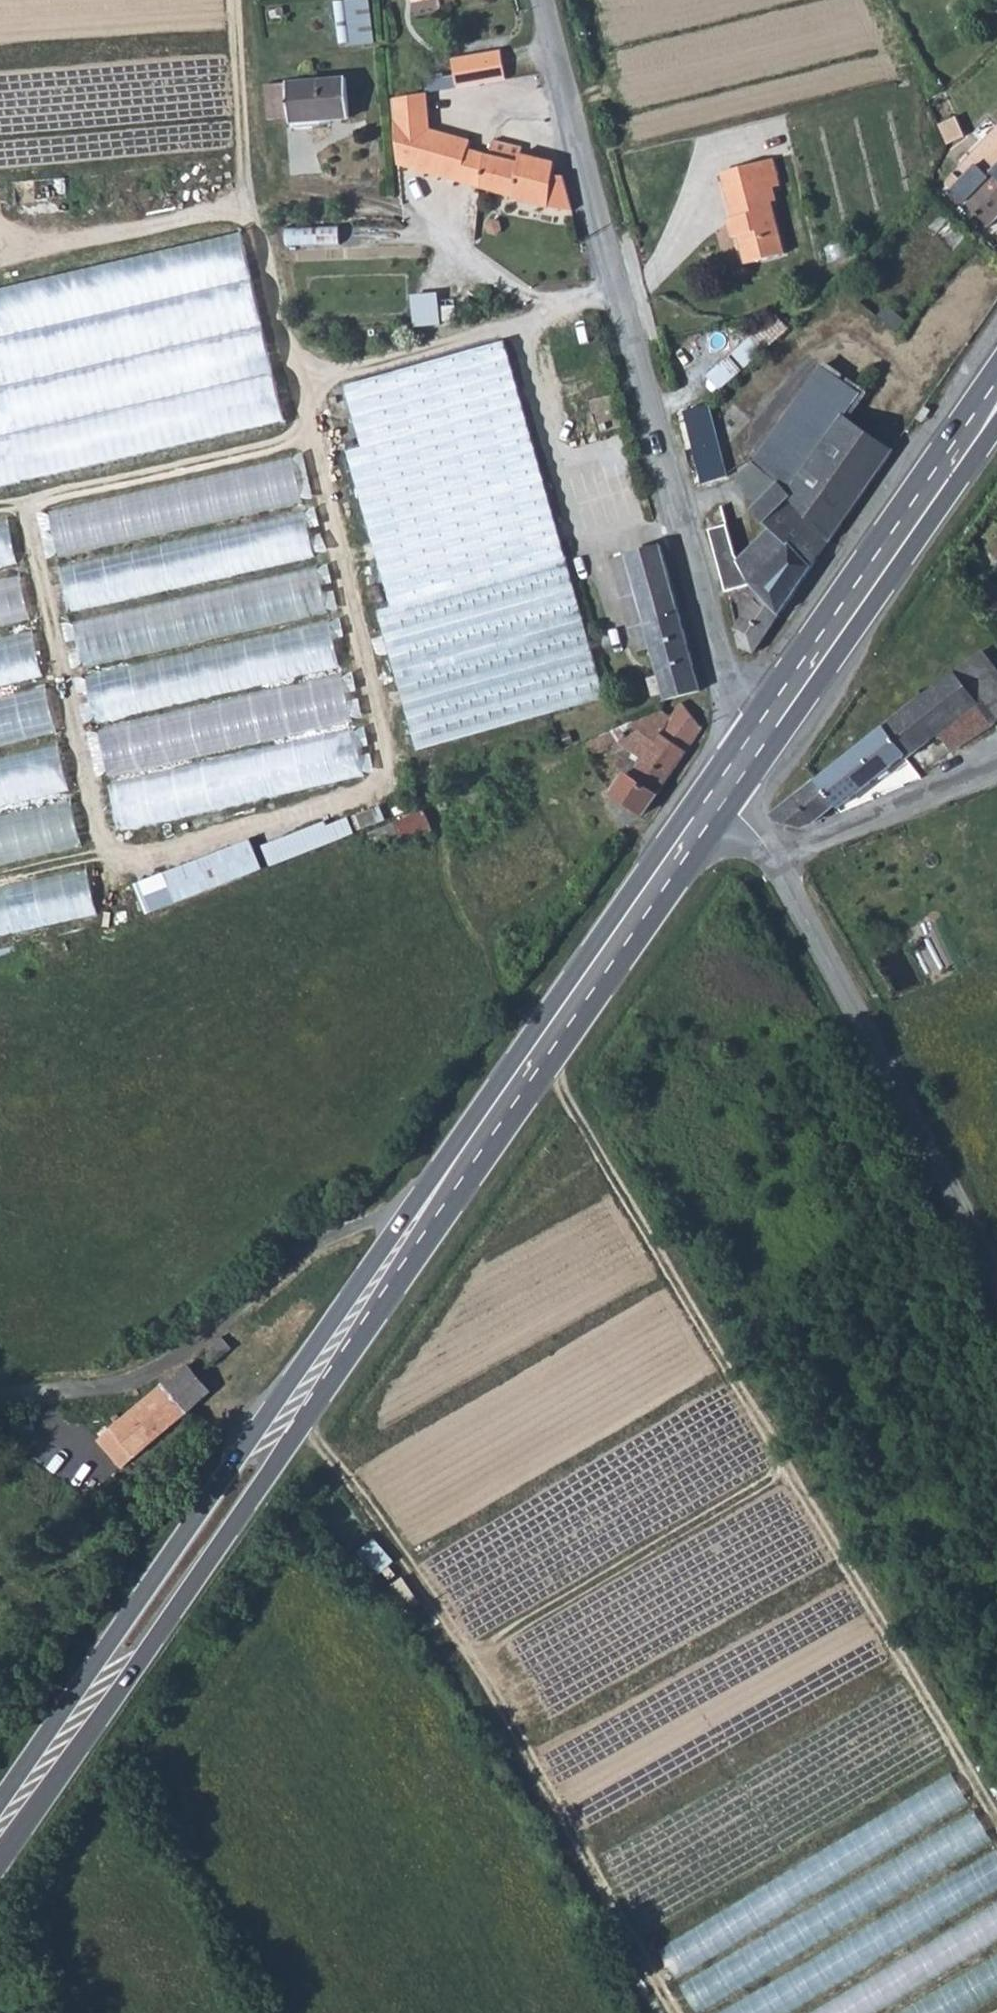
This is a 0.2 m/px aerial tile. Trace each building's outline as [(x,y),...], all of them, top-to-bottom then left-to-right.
[(343,44),(377,42),(375,0),(340,0),(343,44)] [(510,52),(460,59),(463,79),(513,70),(510,52)] [(338,70),(280,74),(283,109),(341,103),(338,70)] [(464,82),(447,85),(449,99),(466,97),(464,82)] [(422,164),(444,171),(453,141),(457,130),(416,118),(406,120),(403,104),(413,102),(411,88),(380,94),(384,153),(415,162),(416,159),(422,161),(422,164)] [(416,118),(413,102),(403,104),(406,120),(416,118)] [(983,131),(988,137),(979,146),(973,142),(946,168),(993,215),(996,211),(996,118),(996,117),(983,131)] [(518,139),(481,130),(477,147),(470,146),(464,178),(526,196),(545,199),(557,199),(571,198),(571,197),(562,166),(552,165),(549,163),(550,155),(516,146),(518,139)] [(444,171),(464,178),(470,146),(453,141),(444,171)] [(773,151),(729,163),(733,180),(726,182),(732,202),(739,200),(742,210),(730,212),(737,236),(742,234),(747,256),(786,245),(772,194),(776,193),(772,178),(780,176),(773,151)] [(729,163),(722,165),(726,182),(733,180),(729,163)] [(291,227),(291,245),(343,245),(343,226),(291,227)] [(287,433),(254,242),(0,286),(0,483),(287,433)] [(776,311),(751,335),(765,349),(791,324),(776,311)] [(559,523),(501,335),(473,343),(530,533),(559,523)] [(473,343),(345,382),(449,727),(577,689),(530,533),(473,343)] [(872,383),(832,354),(829,359),(869,388),(872,383)] [(829,359),(785,420),(823,449),(852,410),(869,388),(829,359)] [(730,468),(712,399),(687,405),(706,474),(730,468)] [(852,410),(823,449),(803,477),(795,472),(783,489),(837,529),(896,442),(852,410)] [(823,449),(785,420),(763,448),(784,464),(795,472),(803,477),(823,449)] [(287,456),(46,509),(57,557),(297,505),(287,456)] [(837,529),(783,489),(773,504),(788,525),(759,549),(753,553),(769,578),(786,604),(837,529)] [(731,491),(713,497),(706,498),(720,548),(745,540),(731,491)] [(299,510),(59,562),(71,617),(311,565),(299,510)] [(6,517),(0,518),(0,571),(17,567),(6,517)] [(606,680),(559,523),(530,533),(577,689),(606,680)] [(663,529),(626,540),(633,561),(669,551),(663,529)] [(669,551),(633,561),(626,540),(624,533),(611,537),(639,630),(654,626),(671,685),(672,682),(703,674),(669,551)] [(314,573),(73,625),(82,671),(324,619),(314,573)] [(19,575),(0,579),(0,633),(30,626),(19,575)] [(768,588),(739,619),(746,645),(755,649),(786,604),(769,578),(763,581),(768,588)] [(325,623),(83,676),(92,723),(336,671),(325,623)] [(0,641),(0,690),(41,681),(31,634),(0,641)] [(815,777),(833,805),(837,807),(945,730),(957,745),(996,715),(996,654),(987,641),(815,777)] [(337,677),(95,729),(104,773),(346,720),(337,677)] [(43,686),(0,695),(0,744),(53,733),(43,686)] [(666,701),(589,733),(586,735),(590,742),(626,727),(642,739),(629,757),(624,754),(608,777),(642,800),(657,779),(705,707),(690,695),(677,709),(666,701)] [(349,730),(105,783),(116,830),(359,776),(349,730)] [(55,742),(0,754),(0,804),(66,790),(55,742)] [(815,777),(779,805),(797,830),(833,805),(815,777)] [(67,794),(0,808),(0,860),(78,843),(67,794)] [(405,839),(435,828),(429,810),(399,820),(405,839)] [(266,845),(273,865),(359,833),(352,813),(266,845)] [(256,839),(139,881),(150,912),(267,870),(256,839)] [(0,882),(0,931),(90,912),(80,864),(0,882)] [(221,1328),(204,1342),(214,1354),(231,1340),(221,1328)] [(191,1353),(164,1376),(186,1401),(188,1399),(211,1379),(191,1353)] [(164,1376),(136,1399),(99,1429),(121,1454),(186,1401),(164,1376)] [(392,1565),(375,1540),(359,1552),(377,1576),(383,1572),(389,1567),(392,1565)] [(396,1575),(389,1567),(383,1572),(389,1580),(396,1575)] [(421,1606),(399,1574),(387,1583),(408,1612),(421,1606)] [(674,1971),(977,1808),(961,1777),(657,1940),(674,1971)] [(679,1975),(695,2006),(996,1850),(996,1844),(983,1818),(679,1975)] [(700,2011),(701,2012),(777,2012),(996,1903),(996,1862),(700,2011)] [(996,1945),(996,1906),(807,2012),(877,2012),(996,1945)] [(996,1999),(996,1958),(898,2012),(972,2012),(996,1999)]
